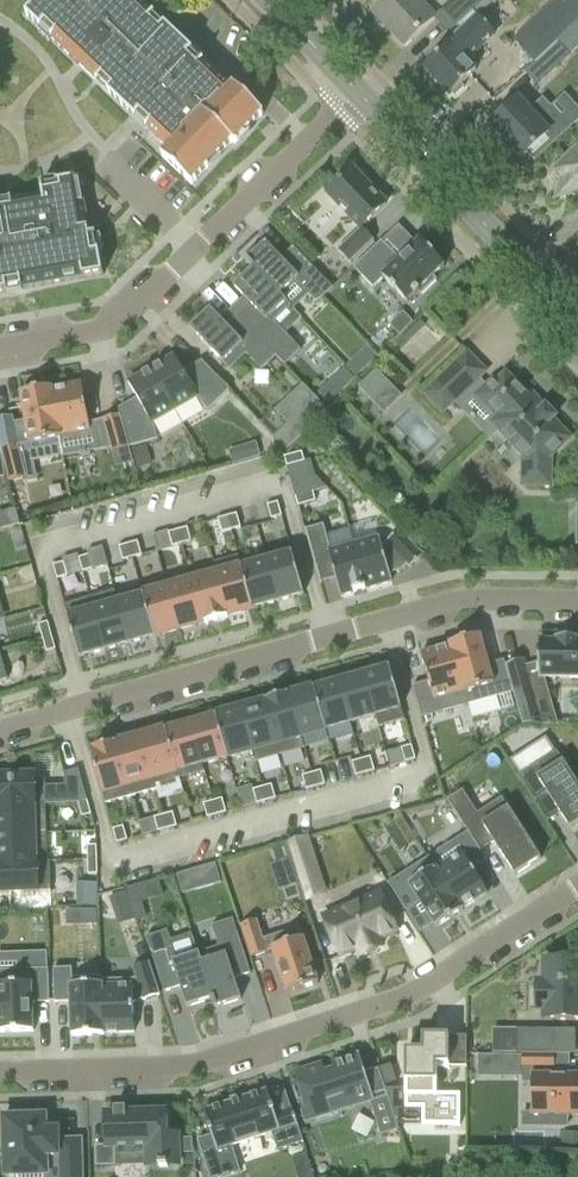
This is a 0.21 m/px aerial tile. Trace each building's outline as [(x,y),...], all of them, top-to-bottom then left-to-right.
[(26,16),(41,30),(46,25),(56,35),(51,40),(153,138),(168,152),(164,157),(162,159),(191,186),(218,158),(232,143),(233,144),(234,145),(263,115),(234,88),(232,89),(232,90),(217,76),(203,62),(198,68),(188,58),(191,55),(193,53),(137,0),(41,0),(26,16)] [(374,16),(404,48),(433,20),(435,19),(420,3),(422,0),(391,0),(374,16)] [(441,9),(453,21),(458,26),(470,14),(484,0),(450,0),(448,2),(441,9)] [(537,22),(556,43),(577,23),(577,0),(561,0),(537,22)] [(446,48),(424,69),(449,96),(451,95),(452,94),(454,96),(455,97),(464,88),(463,87),(461,85),(469,77),(475,72),(466,62),(484,45),(494,35),(489,30),(472,12),(458,26),(460,28),(445,42),(448,45),(449,46),(446,48)] [(570,57),(558,44),(525,74),(537,87),(570,57)] [(507,109),(490,125),(501,137),(503,136),(521,155),(519,157),(521,159),(526,154),(534,162),(570,129),(551,108),(542,99),(534,106),(523,95),(519,99),(518,99),(507,109)] [(549,171),(559,181),(556,190),(564,199),(574,196),(577,201),(577,143),(549,171)] [(327,194),(360,229),(337,251),(350,265),(374,241),(362,229),(386,206),(364,183),(366,180),(352,166),(340,177),(342,180),(327,194)] [(80,180),(52,185),(52,186),(44,187),(44,186),(41,187),(43,195),(42,196),(42,198),(33,199),(33,197),(29,198),(29,199),(24,200),(24,199),(14,201),(15,202),(0,205),(0,294),(103,276),(97,243),(96,244),(95,239),(96,239),(96,236),(88,237),(87,231),(89,231),(86,213),(85,213),(84,207),(85,207),(80,180)] [(353,269),(373,289),(383,279),(406,303),(414,296),(415,298),(419,294),(421,296),(436,281),(433,278),(444,267),(420,241),(399,261),(381,242),(353,269)] [(265,244),(246,262),(290,308),(290,307),(280,296),(295,282),(316,305),(324,297),(332,289),(293,248),(280,260),(265,244)] [(275,357),(284,366),(300,351),(274,323),(290,308),(246,262),(245,263),(252,270),(233,288),(248,304),(236,316),(275,357)] [(261,371),(275,357),(236,316),(225,326),(210,310),(190,329),(229,371),(246,355),(261,371)] [(402,313),(392,322),(402,332),(412,323),(402,313)] [(366,348),(356,357),(366,367),(376,358),(366,348)] [(184,374),(174,356),(151,370),(174,411),(196,399),(208,411),(229,391),(201,362),(194,368),(184,374)] [(151,370),(127,383),(138,401),(127,407),(118,409),(129,448),(157,440),(153,424),(174,411),(151,370)] [(442,414),(469,389),(451,370),(424,395),(442,414)] [(373,402),(390,386),(376,372),(360,388),(373,402)] [(533,395),(528,400),(506,376),(497,385),(493,380),(475,397),(500,424),(496,428),(523,457),(523,486),(549,486),(550,457),(569,439),(552,421),(556,418),(545,407),(544,408),(533,395)] [(88,424),(81,385),(52,390),(52,389),(50,389),(60,439),(61,439),(60,437),(90,432),(88,424)] [(326,385),(318,393),(328,404),(336,396),(326,385)] [(0,419),(0,449),(0,450),(8,483),(26,478),(18,446),(29,444),(60,439),(50,389),(20,395),(25,422),(10,425),(8,418),(0,419)] [(313,394),(287,421),(290,425),(277,439),(287,449),(289,451),(307,432),(329,410),(313,394)] [(128,448),(120,416),(102,421),(111,453),(128,448)] [(255,444),(242,448),(246,462),(259,458),(255,444)] [(145,447),(131,451),(136,468),(150,464),(145,447)] [(128,448),(111,453),(114,463),(132,458),(129,448),(128,448)] [(301,453),(284,458),(287,467),(304,462),(301,453)] [(313,493),(295,498),(298,507),(315,502),(313,493)] [(281,517),(277,503),(267,506),(271,520),(281,517)] [(240,528),(236,515),(227,517),(231,531),(240,528)] [(231,531),(227,517),(217,520),(221,534),(231,531)] [(366,589),(353,545),(330,552),(323,526),(306,531),(306,530),(304,530),(320,585),(322,584),(321,581),(334,577),(340,596),(366,589)] [(191,542),(187,529),(177,531),(181,545),(191,542)] [(181,545),(177,531),(168,534),(172,548),(181,545)] [(409,569),(423,556),(399,531),(385,545),(381,546),(379,538),(353,545),(366,589),(391,582),(389,575),(400,571),(406,566),(409,569)] [(141,556),(137,542),(128,545),(132,559),(141,556)] [(132,559),(128,545),(118,548),(122,562),(132,559)] [(303,595),(292,554),(266,561),(277,602),(303,595)] [(92,570),(88,556),(78,559),(82,573),(92,570)] [(213,564),(214,568),(228,616),(253,609),(241,568),(238,557),(213,564)] [(277,602),(266,561),(241,568),(253,609),(277,602)] [(67,577),(63,563),(53,566),(56,580),(67,577)] [(228,616),(214,568),(190,575),(203,623),(204,623),(204,625),(227,618),(227,617),(228,616)] [(203,623),(190,575),(165,582),(167,589),(178,630),(203,623)] [(178,630),(167,589),(142,596),(154,637),(178,630)] [(114,591),(89,598),(104,651),(129,644),(117,603),(114,591)] [(154,637),(142,596),(117,603),(129,644),(154,637)] [(104,651),(89,598),(64,606),(78,658),(104,651)] [(38,625),(42,639),(51,637),(48,623),(38,625)] [(51,637),(42,639),(46,653),(55,650),(51,637)] [(450,645),(467,706),(513,693),(503,661),(488,666),(480,637),(450,645)] [(505,666),(512,691),(515,702),(533,697),(528,679),(538,676),(538,679),(540,679),(577,679),(577,642),(576,642),(576,641),(577,641),(577,639),(555,639),(555,641),(556,641),(556,642),(540,642),(539,642),(539,663),(525,667),(523,661),(505,666)] [(449,647),(420,655),(428,682),(412,687),(421,719),(467,706),(450,645),(449,645),(449,647)] [(404,721),(389,668),(364,675),(375,717),(378,728),(404,721)] [(375,717),(364,675),(339,682),(350,724),(375,717)] [(350,724),(339,682),(314,689),(326,730),(350,724)] [(326,730),(314,689),(289,696),(301,737),(326,730)] [(304,749),(301,737),(289,696),(288,696),(288,695),(265,702),(265,703),(279,756),(304,749)] [(279,756),(265,703),(240,710),(251,751),(255,763),(279,756)] [(251,751),(240,710),(215,717),(227,758),(251,751)] [(227,758),(215,717),(190,724),(202,765),(227,758)] [(204,772),(202,765),(190,724),(166,731),(179,779),(204,772)] [(179,779),(166,731),(141,738),(154,786),(179,779)] [(156,791),(154,786),(141,738),(116,745),(131,797),(156,791)] [(131,797),(116,745),(115,743),(92,750),(92,751),(90,752),(105,805),(131,797)] [(415,760),(411,746),(401,749),(405,763),(415,760)] [(519,778),(535,803),(547,795),(570,831),(577,825),(577,786),(557,753),(519,778)] [(374,771),(370,758),(361,760),(365,774),(374,771)] [(365,774),(361,760),(351,763),(355,777),(365,774)] [(45,805),(77,804),(87,802),(78,770),(64,774),(65,787),(44,788),(44,780),(35,780),(35,776),(0,777),(0,806),(45,805)] [(324,785),(321,772),(311,774),(315,788),(324,785)] [(315,788),(311,774),(302,777),(306,791),(315,788)] [(275,799),(271,786),(262,788),(266,802),(275,799)] [(266,802),(262,788),(252,791),(256,805),(266,802)] [(481,852),(494,844),(515,877),(541,860),(502,799),(478,815),(463,792),(448,801),(468,833),(480,853),(481,852)] [(226,813),(222,799),(212,802),(216,816),(226,813)] [(87,802),(77,804),(81,818),(90,815),(87,802)] [(216,816),(212,802),(203,805),(207,818),(216,816)] [(46,835),(45,807),(0,808),(0,837),(46,835)] [(176,827),(172,813),(163,816),(167,830),(176,827)] [(167,830),(163,816),(153,819),(157,832),(167,830)] [(127,841),(123,827),(112,830),(116,844),(127,841)] [(463,912),(462,910),(488,894),(472,870),(486,861),(481,852),(480,853),(468,833),(428,859),(462,912),(463,912)] [(50,864),(50,862),(47,862),(46,835),(0,837),(0,865),(50,864)] [(306,838),(285,845),(294,872),(314,865),(306,838)] [(96,846),(87,847),(87,861),(97,861),(96,846)] [(462,912),(428,859),(388,884),(406,912),(420,904),(436,929),(462,912)] [(97,861),(87,861),(88,875),(97,875),(97,861)] [(51,892),(50,864),(0,865),(0,893),(51,892)] [(214,864),(189,872),(195,891),(220,883),(214,864)] [(96,906),(97,883),(78,882),(77,905),(96,906)] [(126,893),(111,898),(114,907),(129,902),(126,893)] [(322,918),(339,957),(357,950),(360,958),(382,948),(379,940),(396,933),(379,894),(322,918)] [(139,902),(130,904),(135,920),(135,921),(144,918),(139,902)] [(96,911),(84,911),(84,926),(96,926),(96,911)] [(211,1000),(214,1009),(241,1000),(234,979),(250,974),(232,920),(211,927),(218,948),(198,954),(196,948),(194,949),(211,1000)] [(263,940),(257,921),(240,927),(250,958),(272,951),(286,995),(318,985),(299,928),(263,940)] [(167,931),(146,938),(164,992),(180,987),(187,1008),(211,1000),(194,949),(190,935),(170,941),(167,931)] [(543,1021),(577,1022),(577,957),(565,957),(565,962),(544,962),(543,983),(536,983),(536,1012),(543,1012),(543,1021)] [(102,978),(101,978),(103,1036),(104,1036),(104,1034),(134,1033),(133,1004),(142,1001),(142,1002),(160,996),(149,963),(132,969),(135,980),(102,981),(102,978)] [(101,978),(72,979),(71,969),(53,970),(54,1003),(71,1003),(72,1037),(103,1036),(101,978)] [(0,971),(0,1033),(33,1032),(32,1004),(49,1003),(47,970),(0,971)] [(516,1033),(516,1054),(554,1054),(554,1051),(554,1034),(516,1033)] [(406,1053),(406,1108),(423,1108),(423,1125),(453,1126),(453,1127),(460,1127),(460,1095),(454,1095),(454,1096),(436,1096),(436,1069),(449,1069),(449,1036),(434,1036),(434,1038),(424,1038),(424,1045),(424,1053),(406,1053)] [(475,1078),(506,1077),(505,1054),(475,1055),(475,1078)] [(533,1087),(533,1115),(544,1116),(544,1127),(567,1127),(567,1116),(577,1116),(577,1077),(554,1077),(554,1055),(522,1055),(522,1069),(533,1069),(533,1087)] [(326,1101),(343,1095),(346,1104),(372,1096),(359,1056),(342,1061),(342,1063),(343,1062),(344,1067),(325,1073),(322,1065),(295,1074),(303,1099),(298,1101),(298,1100),(296,1100),(304,1124),(313,1121),(313,1120),(331,1115),(329,1110),(326,1101)] [(390,1065),(378,1069),(384,1087),(396,1083),(390,1065)] [(292,1110),(274,1116),(266,1091),(203,1112),(211,1136),(197,1141),(209,1176),(227,1176),(240,1173),(231,1147),(271,1134),(277,1152),(303,1143),(292,1110)] [(398,1130),(386,1092),(384,1092),(386,1097),(369,1102),(379,1135),(379,1136),(398,1130)] [(124,1109),(124,1111),(116,1112),(116,1109),(114,1109),(114,1115),(105,1115),(106,1146),(95,1147),(95,1168),(115,1167),(115,1148),(147,1147),(147,1166),(158,1166),(159,1168),(167,1168),(167,1165),(178,1165),(177,1136),(165,1137),(165,1113),(126,1114),(125,1109),(124,1109)] [(3,1118),(5,1176),(45,1175),(45,1176),(82,1176),(81,1139),(57,1140),(57,1139),(45,1139),(45,1117),(3,1118)] [(563,1148),(577,1148),(577,1134),(563,1134),(563,1148)] [(191,1139),(182,1140),(183,1155),(193,1154),(191,1139)] [(297,1171),(299,1176),(314,1176),(310,1167),(297,1171)]
